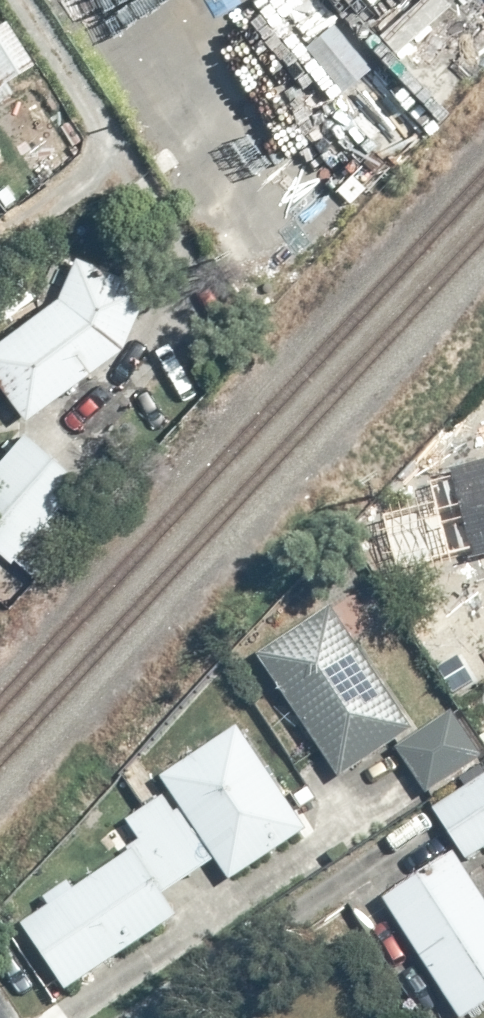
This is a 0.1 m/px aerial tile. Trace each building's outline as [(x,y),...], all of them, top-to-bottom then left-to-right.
[(0,26),(0,94),(44,64),(14,17),(0,26)] [(302,189),(249,223),(266,249),(319,215),(302,189)] [(0,341),(0,381),(27,415),(153,319),(107,259),(0,341)] [(0,468),(0,543),(42,584),(81,539),(54,516),(87,477),(32,431),(0,468)] [(458,474),(481,565),(483,564),(483,467),(458,474)] [(334,608),(267,654),(345,780),(418,731),(334,608)] [(435,797),(483,765),(483,745),(461,711),(405,749),(435,797)] [(30,921),(67,982),(196,903),(188,890),(225,867),(236,884),(318,834),(250,723),(167,773),(177,790),(130,819),(145,843),(80,883),(76,876),(49,892),(57,905),(30,921)] [(442,808),(473,858),(483,851),(483,779),(442,808)] [(472,868),(464,854),(391,899),(462,1017),(475,1017),(483,1012),(483,860),(472,868)]
